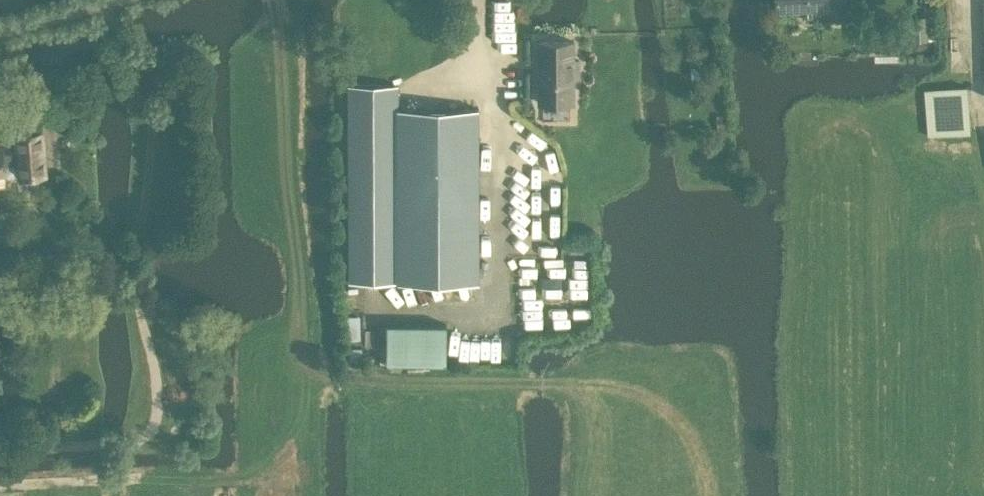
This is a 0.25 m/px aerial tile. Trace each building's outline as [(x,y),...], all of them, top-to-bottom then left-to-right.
[(777,10),(828,8),(829,16),(846,15),(845,0),(777,0),(777,10)] [(574,43),(545,43),(538,43),(538,104),(574,104),(574,79),(579,79),(579,61),(574,61),(574,43)] [(397,84),(349,84),(349,281),(397,281),(397,168),(478,168),(478,108),(397,107),(397,84)] [(928,135),(970,132),(966,86),(925,89),(928,135)] [(2,174),(2,166),(17,165),(18,178),(42,177),(48,177),(45,130),(15,132),(16,136),(16,154),(1,154),(1,149),(0,149),(0,174),(2,174)] [(446,323),(387,322),(386,362),(446,363),(446,323)]
